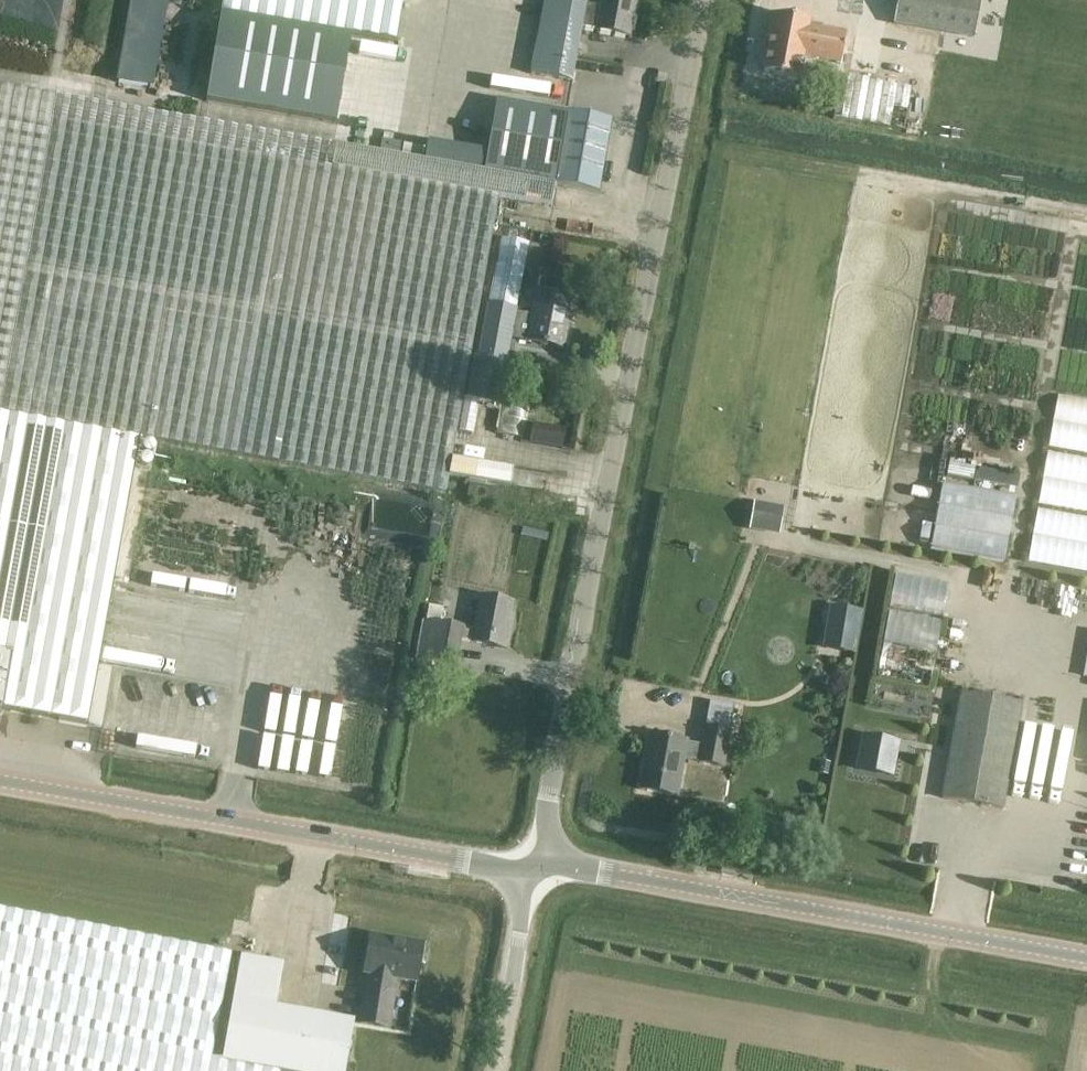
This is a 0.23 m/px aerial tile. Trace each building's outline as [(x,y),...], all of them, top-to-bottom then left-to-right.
[(118,83),(145,87),(148,68),(145,68),(151,34),(157,35),(163,0),(132,0),(118,83)] [(206,100),(335,124),(351,36),(351,35),(396,43),(403,0),(222,0),(220,12),(222,13),(206,100)] [(598,30),(629,36),(636,0),(603,0),(602,6),(568,0),(543,0),(530,75),(571,82),(581,27),(598,30)] [(895,15),(971,29),(976,0),(898,0),(895,15)] [(810,21),(772,14),(768,36),(771,37),(765,71),(800,77),(803,56),(841,63),(846,34),(809,27),(810,21)] [(835,114),(834,118),(905,130),(912,87),(841,75),(835,114)] [(88,725),(138,451),(147,452),(149,439),(448,492),(450,476),(469,479),(468,484),(469,485),(467,498),(499,503),(501,490),(486,488),(487,483),(511,487),(513,469),(453,459),(458,432),(464,398),(464,397),(482,301),(501,197),(482,194),(487,167),(484,167),(474,165),(428,157),(422,156),(400,153),(399,152),(378,149),(360,146),(234,125),(0,86),(0,709),(88,725)] [(499,99),(487,167),(482,194),(501,197),(530,203),(552,207),(556,183),(599,190),(612,120),(499,99)] [(537,291),(533,314),(527,341),(544,344),(543,345),(548,346),(548,345),(563,348),(569,316),(574,317),(577,300),(556,295),(537,291)] [(1049,446),(1086,453),(1086,398),(1058,393),(1049,446)] [(533,422),(529,444),(563,449),(566,428),(533,422)] [(1039,503),(1086,511),(1086,457),(1048,450),(1039,503)] [(942,486),(931,549),(1004,562),(1015,499),(942,486)] [(779,535),(784,507),(754,501),(749,530),(779,535)] [(1029,560),(1086,570),(1086,515),(1038,507),(1029,560)] [(896,576),(889,607),(941,618),(948,586),(896,576)] [(443,608),(428,605),(418,659),(456,665),(461,640),(508,648),(512,625),(509,624),(513,603),(481,598),(475,630),(463,628),(464,627),(441,623),(443,608)] [(234,680),(243,610),(202,605),(200,622),(116,612),(114,623),(121,623),(116,666),(234,680)] [(830,607),(824,650),(854,654),(860,612),(830,607)] [(941,621),(888,612),(877,677),(930,686),(941,621)] [(347,730),(353,694),(338,692),(332,728),(347,730)] [(961,692),(946,776),(942,798),(1003,809),(1022,703),(961,692)] [(700,763),(723,767),(730,732),(706,728),(703,745),(688,742),(650,735),(644,764),(648,764),(644,789),(640,788),(640,789),(678,796),(684,759),(700,762),(700,763)] [(339,767),(346,734),(332,731),(325,764),(339,767)] [(865,737),(859,769),(891,775),(897,743),(865,737)] [(353,1021),(275,1007),(283,963),(243,955),(224,1061),(212,1059),(232,955),(0,910),(0,1070),(344,1070),(353,1021)] [(372,935),(366,971),(369,972),(360,1023),(389,1028),(397,979),(416,983),(423,944),(404,941),(403,943),(394,942),(394,939),(372,935)]
